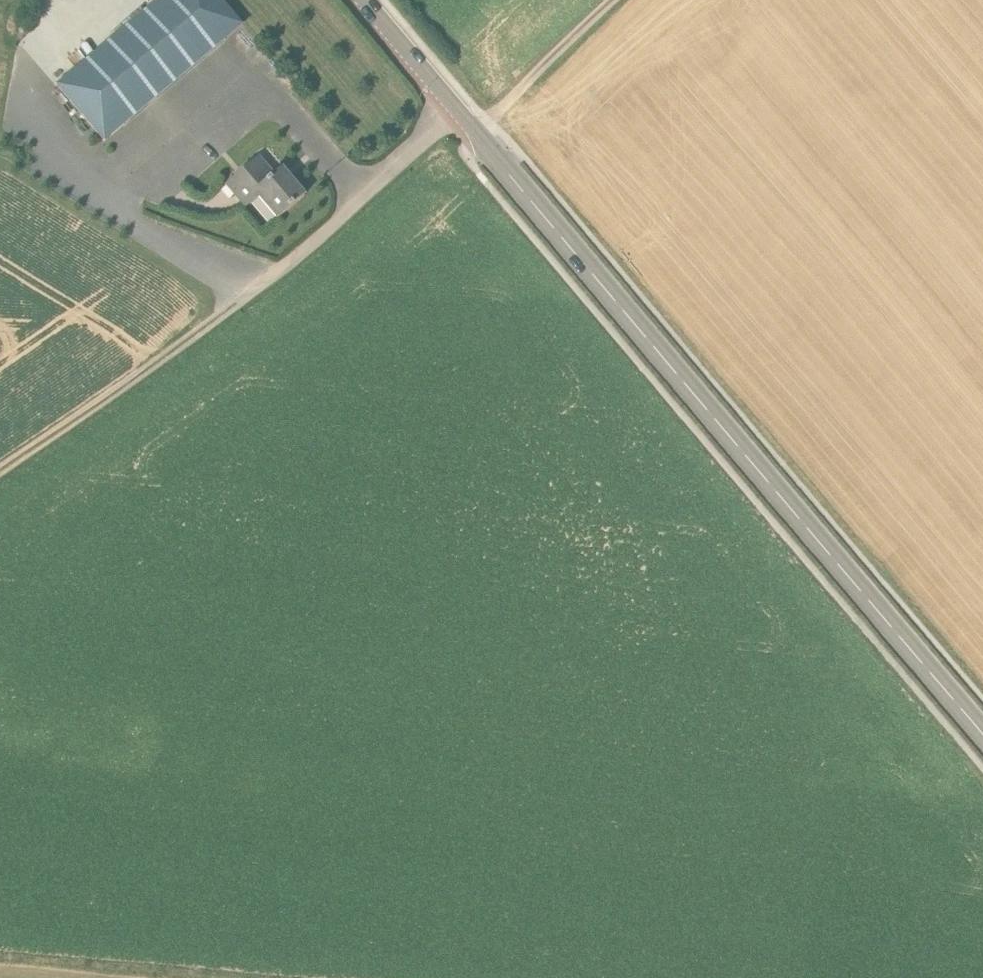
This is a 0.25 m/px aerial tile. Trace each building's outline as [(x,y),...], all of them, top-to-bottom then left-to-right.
[(223,0),(156,0),(56,85),(104,141),(243,24),(223,0)] [(258,156),(225,184),(245,207),(258,196),(277,218),(304,195),(281,168),(274,174),(258,156)]
